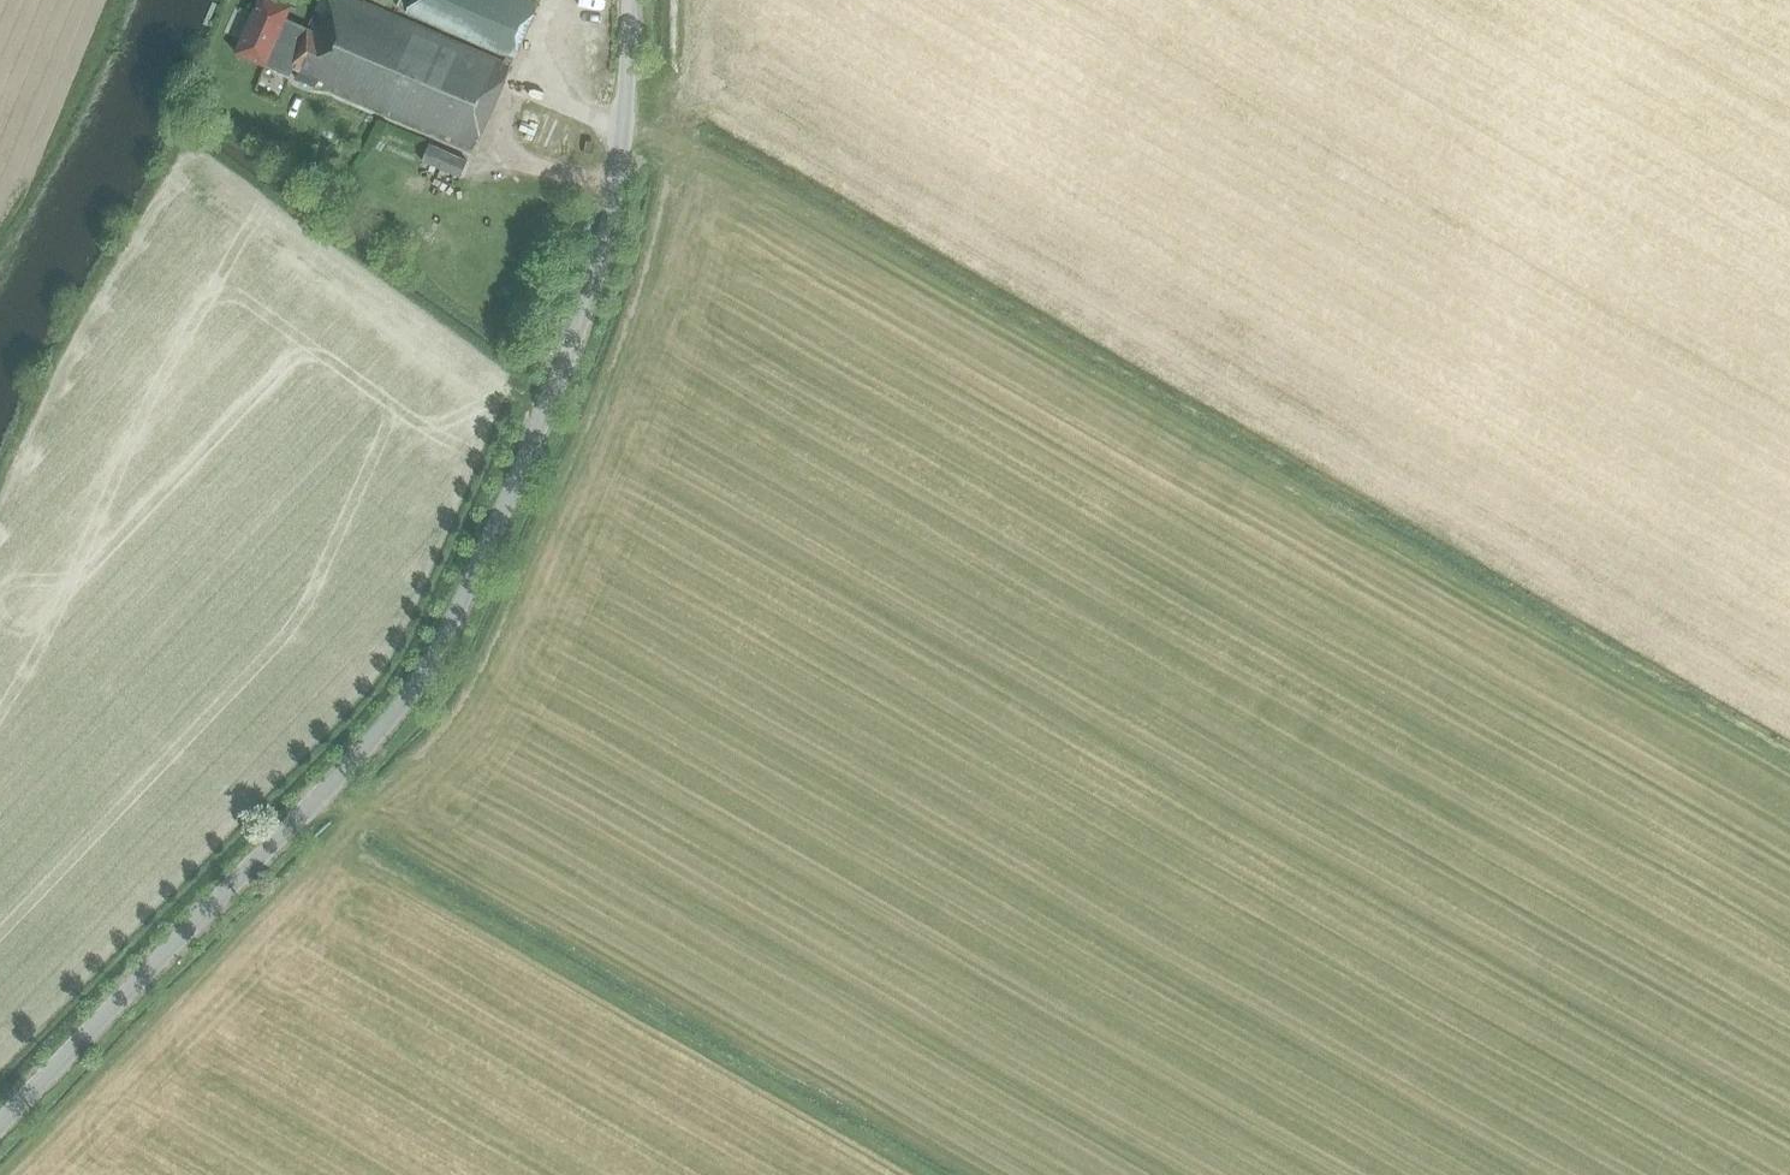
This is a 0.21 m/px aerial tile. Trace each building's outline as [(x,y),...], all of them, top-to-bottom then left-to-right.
[(501,61),(355,0),(320,0),(307,28),(283,18),(288,5),(276,0),(256,0),(233,52),(287,76),(291,67),(297,70),(294,78),(313,87),(314,84),(470,150),(534,5),(522,0),(410,0),(405,13),(504,55),(501,61)] [(459,179),(467,161),(428,143),(420,161),(459,179)]
